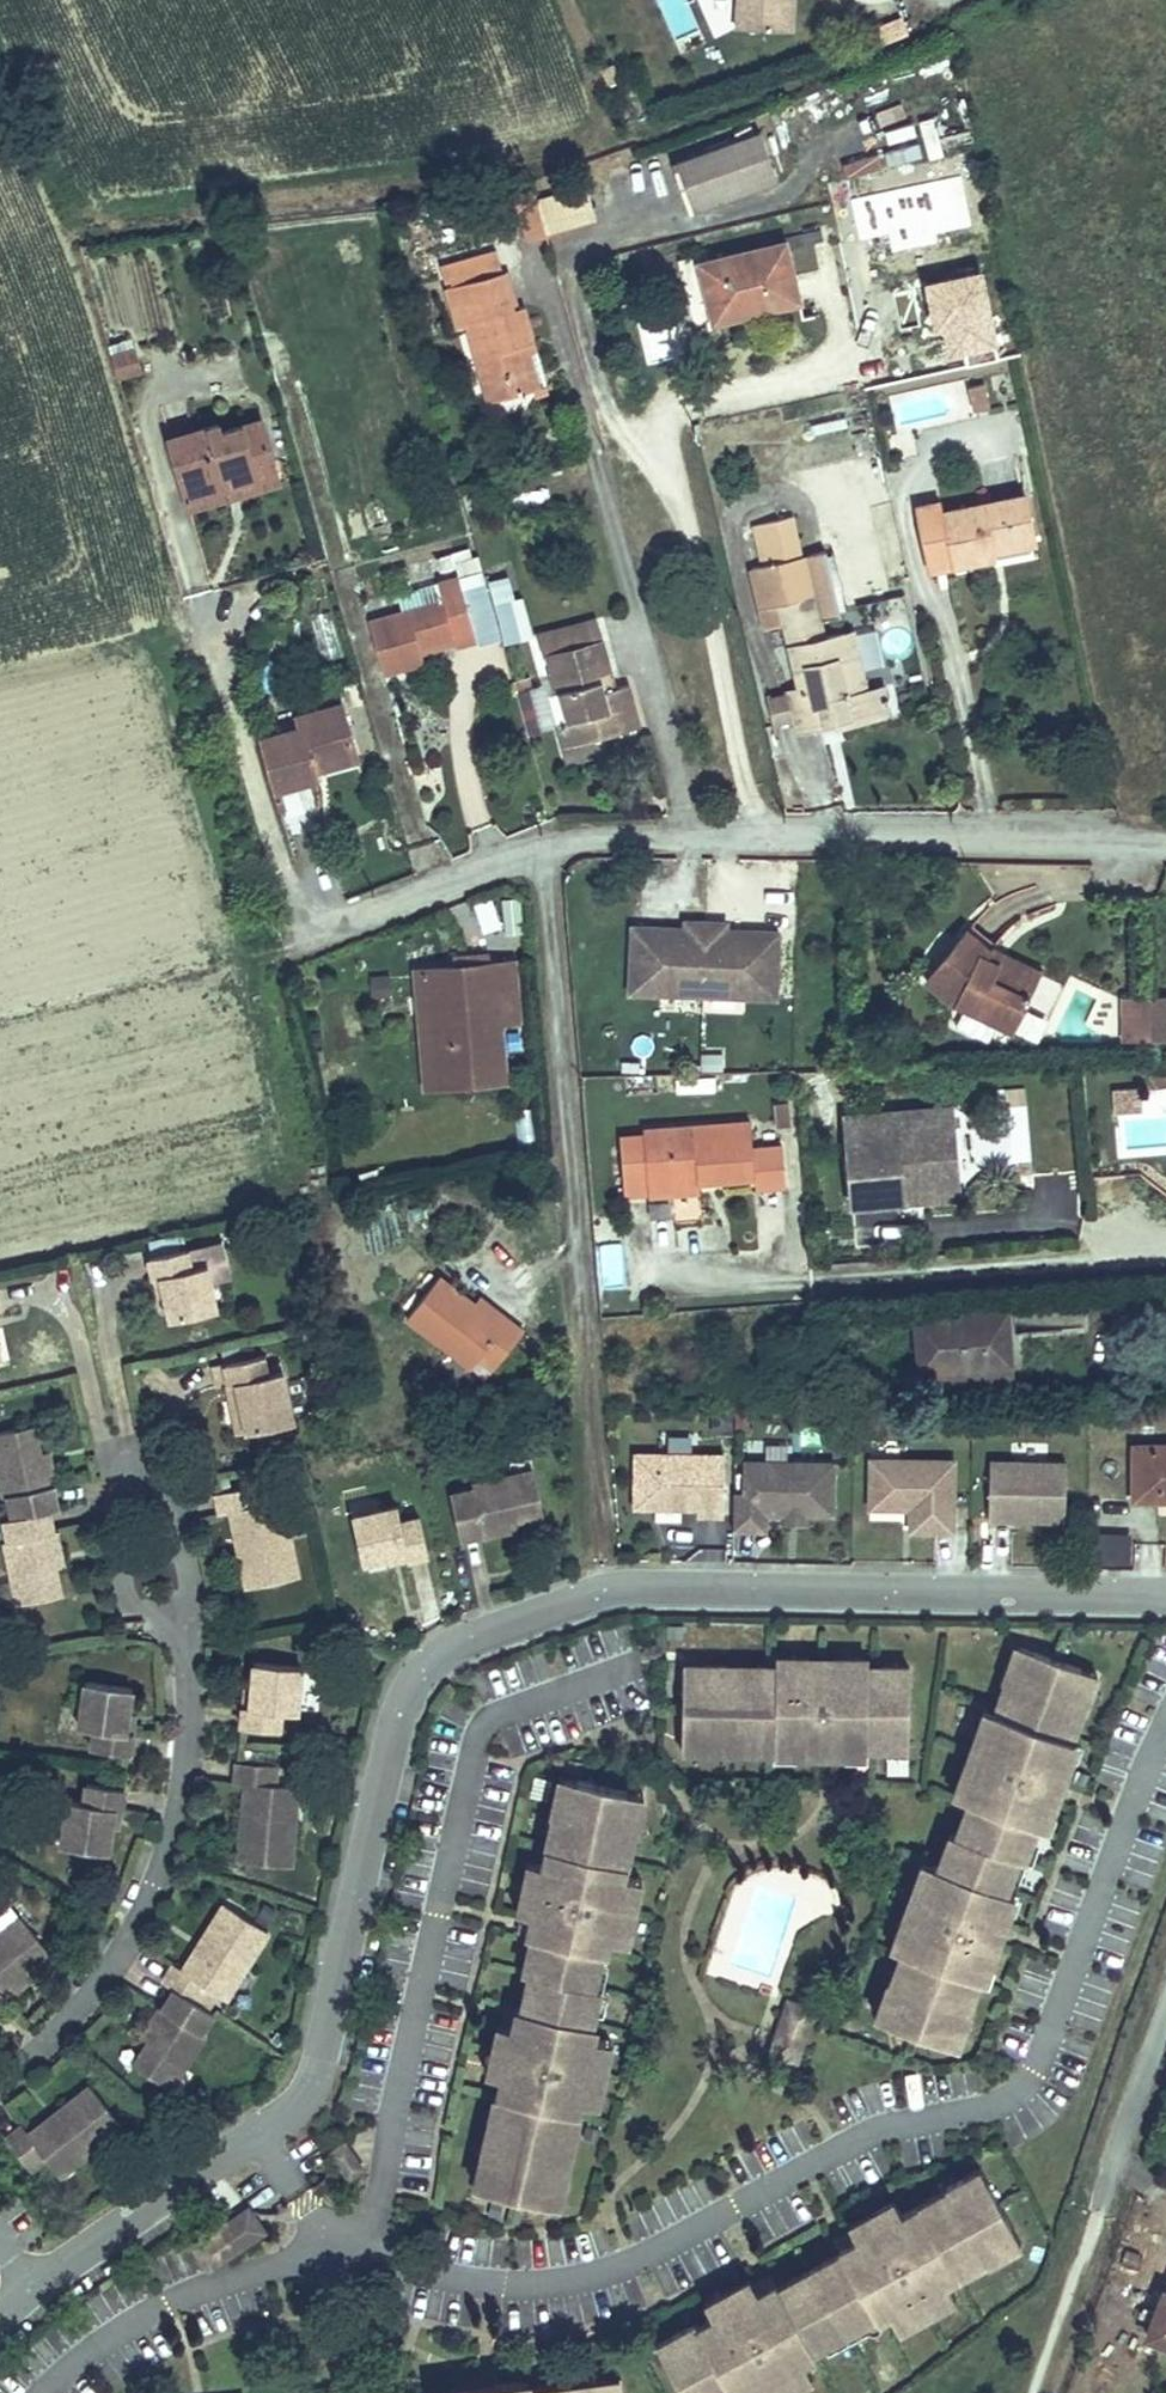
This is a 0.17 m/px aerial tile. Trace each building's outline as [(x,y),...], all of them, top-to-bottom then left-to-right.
[(736,29),(792,33),(795,0),(739,0),(736,29)] [(761,136),(678,165),(695,211),(778,181),(761,136)] [(540,205),(541,210),(547,232),(596,218),(589,192),(540,205)] [(548,236),(547,232),(541,210),(521,216),(528,241),(548,236)] [(706,253),(680,259),(695,325),(800,301),(787,247),(824,239),(822,229),(784,238),(786,242),(708,261),(706,253)] [(533,386),(522,344),(532,341),(522,305),(511,308),(495,248),(440,264),(457,324),(466,321),(488,399),(533,386)] [(114,375),(140,369),(133,335),(106,341),(114,375)] [(544,383),(532,341),(522,344),(533,386),(544,383)] [(986,381),(970,385),(975,408),(991,404),(986,381)] [(235,480),(276,469),(261,416),(220,427),(218,422),(171,435),(183,479),(202,474),(203,478),(225,472),(223,466),(230,464),(235,480)] [(202,474),(183,479),(190,503),(278,479),(276,469),(235,480),(230,464),(223,466),(225,472),(203,478),(202,474)] [(993,542),(1036,534),(1027,494),(945,511),(957,563),(996,554),(995,549),(993,542)] [(957,563),(945,511),(943,498),(916,504),(930,568),(957,563)] [(340,511),(348,538),(387,527),(379,500),(340,511)] [(817,631),(826,629),(823,616),(805,554),(796,514),(758,523),(767,563),(755,566),(768,624),(786,620),(801,686),(789,688),(797,720),(799,728),(836,720),(837,723),(894,709),(888,684),(870,688),(862,690),(848,631),(819,638),(817,631)] [(995,549),(1037,540),(1036,534),(993,542),(995,549)] [(826,549),(805,554),(823,616),(840,612),(826,549)] [(461,575),(477,633),(500,627),(488,583),(484,566),(460,573),(461,575)] [(457,639),(477,633),(461,575),(399,592),(404,610),(370,619),(384,672),(425,660),(421,646),(420,641),(455,631),(456,637),(457,639)] [(510,576),(488,583),(500,627),(505,643),(534,635),(523,598),(516,599),(510,576)] [(556,692),(550,694),(557,720),(564,743),(601,733),(639,722),(628,682),(611,687),(608,678),(611,677),(605,655),(602,656),(592,618),(543,632),(553,669),(550,670),(552,679),(556,692)] [(870,688),(857,629),(848,631),(862,690),(870,688)] [(455,631),(420,641),(421,646),(456,637),(455,631)] [(552,679),(518,689),(528,728),(557,720),(550,694),(556,692),(552,679)] [(797,720),(789,688),(769,693),(776,725),(797,720)] [(321,754),(323,762),(356,753),(345,712),(324,718),(321,706),(298,712),(302,724),(262,735),(276,784),(315,774),(311,757),(321,754)] [(601,733),(564,743),(568,758),(605,747),(601,733)] [(311,757),(315,774),(359,762),(356,753),(323,762),(321,754),(311,757)] [(472,899),(480,931),(501,925),(493,894),(472,899)] [(501,932),(522,931),(520,895),(500,895),(501,932)] [(629,991),(702,994),(705,921),(684,920),(684,932),(666,931),(666,935),(657,935),(658,926),(632,925),(629,991)] [(775,996),(778,931),(751,930),(751,938),(743,938),(743,934),(725,933),(725,922),(705,921),(702,994),(775,996)] [(994,945),(970,926),(965,932),(988,952),(994,945)] [(1009,1029),(1030,982),(984,961),(988,952),(965,932),(925,981),(948,1000),(1009,1029)] [(984,961),(1030,982),(1034,974),(988,952),(984,961)] [(514,985),(512,959),(431,966),(442,1085),(505,1080),(497,987),(514,985)] [(425,1087),(442,1085),(431,966),(414,967),(425,1087)] [(1119,995),(1120,1039),(1165,1039),(1165,995),(1119,995)] [(1136,1087),(1110,1089),(1111,1111),(1138,1109),(1136,1087)] [(990,1127),(994,1166),(1031,1161),(1023,1098),(1001,1101),(1004,1125),(990,1127)] [(892,1119),(949,1115),(948,1102),(842,1111),(844,1135),(892,1132),(892,1119)] [(900,1188),(954,1184),(949,1115),(892,1119),(892,1132),(844,1135),(849,1201),(901,1197),(900,1188)] [(643,1194),(669,1192),(667,1169),(690,1167),(691,1179),(749,1174),(747,1145),(745,1122),(638,1131),(638,1137),(641,1167),(643,1194)] [(641,1167),(638,1137),(614,1139),(617,1169),(641,1167)] [(777,1142),(747,1145),(749,1174),(750,1187),(781,1184),(777,1142)] [(641,1167),(617,1169),(619,1196),(643,1194),(641,1167)] [(667,1169),(669,1192),(692,1190),(691,1179),(690,1167),(667,1169)] [(900,1188),(901,1197),(955,1193),(954,1184),(900,1188)] [(223,1240),(184,1248),(189,1267),(204,1264),(208,1281),(231,1276),(223,1240)] [(623,1284),(623,1240),(598,1240),(599,1284),(623,1284)] [(147,1257),(151,1276),(158,1275),(162,1293),(168,1318),(214,1308),(208,1281),(204,1264),(189,1267),(184,1248),(147,1257)] [(158,1275),(151,1276),(155,1295),(162,1293),(158,1275)] [(491,1367),(521,1330),(505,1317),(499,1324),(471,1302),(437,1275),(405,1315),(469,1365),(477,1356),(491,1367)] [(476,1295),(471,1302),(499,1324),(505,1317),(476,1295)] [(918,1370),(1009,1365),(1005,1310),(914,1317),(918,1370)] [(263,1355),(214,1365),(218,1385),(237,1382),(240,1398),(247,1431),(293,1421),(282,1370),(267,1373),(263,1355)] [(1009,1365),(918,1370),(919,1386),(1010,1379),(1009,1365)] [(240,1398),(229,1401),(236,1433),(247,1431),(240,1398)] [(0,1432),(0,1471),(6,1496),(10,1495),(14,1516),(49,1509),(58,1507),(53,1484),(48,1486),(40,1452),(34,1425),(0,1432)] [(1133,1445),(1133,1498),(1165,1498),(1165,1445),(1133,1445)] [(637,1450),(636,1505),(701,1506),(701,1512),(724,1512),(725,1452),(637,1450)] [(40,1452),(48,1486),(53,1484),(56,1484),(48,1451),(40,1452)] [(872,1459),(871,1507),(912,1508),(911,1530),(953,1530),(954,1460),(872,1459)] [(1066,1462),(990,1460),(989,1518),(1064,1520),(1066,1462)] [(734,1495),(734,1528),(766,1528),(766,1513),(833,1514),(834,1465),(747,1464),(746,1496),(734,1495)] [(472,1488),(451,1493),(461,1538),(484,1532),(483,1527),(515,1520),(543,1513),(534,1470),(471,1485),(472,1488)] [(254,1485),(217,1493),(221,1513),(230,1512),(235,1533),(243,1531),(246,1546),(239,1548),(248,1587),(298,1576),(285,1515),(278,1517),(274,1500),(259,1504),(254,1485)] [(281,1498),(274,1500),(278,1517),(285,1515),(281,1498)] [(397,1506),(353,1516),(363,1561),(387,1556),(389,1563),(428,1554),(420,1517),(401,1521),(397,1506)] [(6,1541),(18,1603),(61,1594),(55,1566),(49,1534),(54,1533),(49,1509),(14,1516),(5,1518),(9,1540),(6,1541)] [(717,1518),(665,1515),(663,1545),(715,1548),(717,1518)] [(484,1532),(485,1537),(517,1530),(515,1520),(483,1527),(484,1532)] [(243,1531),(235,1533),(239,1548),(246,1546),(243,1531)] [(49,1534),(55,1566),(65,1564),(59,1532),(54,1533),(49,1534)] [(1034,1651),(1017,1645),(1011,1663),(1027,1669),(1034,1651)] [(1027,1669),(1011,1663),(1004,1681),(1006,1682),(995,1713),(990,1725),(980,1722),(974,1739),(977,1740),(968,1763),(965,1763),(959,1780),(969,1784),(964,1798),(969,1800),(956,1833),(951,1832),(938,1866),(933,1864),(928,1878),(918,1875),(912,1892),(915,1893),(906,1917),(903,1916),(897,1932),(907,1936),(902,1950),(892,1977),(891,1977),(882,2000),(898,2006),(892,2022),(940,2039),(945,2024),(962,2030),(969,2008),(967,2008),(978,1977),(983,1964),(994,1968),(1000,1951),(994,1949),(1003,1925),(1009,1927),(1015,1910),(1005,1906),(1009,1894),(1010,1892),(1005,1890),(1009,1878),(1007,1877),(1016,1855),(1022,1857),(1031,1835),(1035,1837),(1041,1824),(1047,1810),(1056,1814),(1062,1798),(1054,1795),(1063,1772),(1070,1775),(1076,1758),(1066,1754),(1071,1741),(1083,1710),(1084,1710),(1091,1692),(1074,1686),(1081,1668),(1034,1651),(1027,1669)] [(775,1666),(774,1667),(791,1668),(791,1658),(791,1656),(775,1656),(775,1666)] [(869,1657),(853,1657),(853,1659),(853,1669),(869,1669),(869,1666),(869,1657)] [(728,1665),(703,1665),(703,1681),(683,1681),(682,1734),(702,1734),(702,1750),(726,1751),(726,1749),(756,1750),(756,1751),(773,1752),(773,1761),(789,1762),(790,1760),(808,1761),(808,1758),(833,1759),(833,1761),(851,1761),(851,1763),(867,1763),(868,1755),(888,1755),(889,1744),(908,1745),(910,1667),(869,1666),(869,1669),(853,1669),(853,1659),(835,1658),(835,1661),(810,1660),(810,1658),(791,1658),(791,1668),(774,1667),(775,1666),(758,1666),(758,1667),(728,1666),(728,1665)] [(301,1666),(254,1662),(252,1687),(250,1706),(243,1705),(241,1725),(280,1729),(282,1710),(297,1712),(301,1666)] [(684,1663),(683,1681),(703,1681),(703,1665),(703,1663),(684,1663)] [(1097,1674),(1081,1668),(1074,1686),(1091,1692),(1097,1674)] [(129,1713),(132,1688),(86,1681),(79,1726),(94,1728),(92,1747),(130,1753),(133,1733),(126,1731),(129,1713)] [(252,1687),(245,1686),(243,1705),(250,1706),(252,1687)] [(985,1710),(980,1722),(990,1725),(995,1713),(985,1710)] [(136,1714),(129,1713),(126,1731),(133,1733),(136,1714)] [(702,1734),(682,1734),(682,1750),(702,1750),(702,1734)] [(1071,1741),(1066,1754),(1076,1758),(1081,1745),(1071,1741)] [(908,1745),(889,1744),(888,1755),(888,1757),(908,1757),(908,1745)] [(276,1765),(238,1762),(236,1782),(245,1783),(244,1805),(251,1806),(250,1821),(242,1820),(239,1861),(291,1865),(296,1803),(289,1802),(290,1786),(275,1784),(276,1765)] [(561,1775),(556,1794),(573,1798),(577,1778),(561,1775)] [(600,1949),(603,1936),(624,1940),(627,1924),(621,1922),(624,1908),(628,1892),(633,1894),(637,1878),(623,1875),(626,1864),(627,1864),(634,1831),(635,1831),(639,1813),(622,1809),(627,1790),(577,1778),(573,1798),(556,1794),(552,1813),(554,1814),(546,1847),(548,1847),(544,1864),(540,1863),(537,1875),(532,1874),(530,1887),(527,1900),(531,1901),(528,1913),(533,1914),(528,1934),(532,1935),(525,1970),(530,1972),(522,2007),(518,2006),(514,2026),(508,2025),(507,2034),(502,2034),(499,2049),(497,2062),(501,2063),(498,2075),(502,2076),(499,2093),(496,2093),(491,2113),(493,2114),(486,2143),(485,2143),(479,2166),(496,2170),(491,2189),(541,2200),(545,2181),(562,2184),(567,2161),(565,2160),(571,2131),(573,2131),(577,2110),(573,2109),(575,2098),(590,2101),(593,2085),(587,2084),(591,2069),(594,2054),(599,2055),(603,2039),(588,2036),(591,2023),(587,2022),(589,2008),(586,2008),(591,1985),(585,1984),(590,1961),(593,1962),(596,1948),(600,1949)] [(969,1784),(959,1780),(954,1794),(964,1798),(969,1784)] [(61,1845),(108,1852),(112,1826),(115,1808),(122,1809),(125,1789),(86,1783),(83,1802),(68,1799),(61,1845)] [(297,1786),(290,1786),(289,1802),(296,1803),(297,1786)] [(627,1790),(622,1809),(639,1813),(644,1793),(627,1790)] [(250,1821),(251,1806),(244,1805),(242,1820),(250,1821)] [(115,1808),(112,1826),(119,1828),(122,1809),(115,1808)] [(1050,1828),(1056,1814),(1047,1810),(1041,1824),(1050,1828)] [(528,1860),(523,1885),(530,1887),(532,1874),(537,1875),(540,1863),(528,1860)] [(933,1864),(924,1861),(918,1875),(928,1878),(933,1864)] [(643,1879),(637,1878),(633,1894),(628,1892),(624,1908),(636,1910),(643,1879)] [(523,1885),(518,1909),(528,1913),(531,1901),(527,1900),(530,1887),(523,1885)] [(1009,1894),(1005,1906),(1015,1910),(1019,1898),(1009,1894)] [(268,1932),(224,1904),(202,1938),(209,1942),(201,1955),(194,1951),(183,1969),(174,1964),(164,1982),(174,1989),(196,2002),(207,1986),(220,1994),(229,1980),(236,1984),(268,1932)] [(636,1910),(624,1908),(621,1922),(627,1924),(624,1940),(630,1941),(636,1910)] [(4,1994),(1,1990),(26,1968),(48,1950),(20,1916),(0,1933),(0,1997),(4,1994)] [(897,1932),(892,1947),(902,1950),(907,1936),(897,1932)] [(202,1938),(194,1951),(201,1955),(209,1942),(202,1938)] [(983,1964),(978,1977),(990,1981),(994,1968),(983,1964)] [(26,1968),(1,1990),(4,1994),(7,1996),(32,1975),(26,1968)] [(229,1980),(220,1994),(226,1998),(236,1984),(229,1980)] [(196,2002),(174,1989),(162,2009),(167,2012),(149,2040),(134,2065),(171,2088),(205,2034),(202,2032),(213,2013),(196,2002)] [(898,2006),(882,2000),(876,2016),(892,2022),(898,2006)] [(788,2001),(786,2008),(796,2011),(798,2004),(788,2001)] [(786,2008),(771,2052),(796,2061),(814,2009),(798,2004),(796,2011),(786,2008)] [(141,2035),(149,2040),(167,2012),(162,2009),(160,2007),(141,2035)] [(498,2023),(492,2048),(499,2049),(502,2034),(507,2034),(508,2025),(498,2023)] [(945,2024),(940,2039),(956,2045),(962,2030),(945,2024)] [(594,2054),(591,2069),(602,2072),(609,2040),(603,2039),(599,2055),(594,2054)] [(492,2048),(487,2072),(498,2075),(501,2063),(497,2062),(499,2049),(492,2048)] [(593,2085),(590,2101),(596,2103),(602,2072),(591,2069),(587,2084),(593,2085)] [(90,2086),(58,2110),(63,2116),(51,2126),(46,2120),(29,2133),(23,2126),(7,2138),(29,2169),(45,2157),(55,2169),(69,2159),(74,2165),(122,2126),(90,2086)] [(58,2110),(46,2120),(51,2126),(63,2116),(58,2110)] [(55,2169),(60,2175),(74,2165),(69,2159),(55,2169)] [(479,2166),(475,2185),(491,2189),(496,2170),(479,2166)] [(980,2167),(963,2176),(971,2191),(988,2182),(980,2167)] [(894,2199),(850,2223),(854,2229),(835,2240),(839,2248),(776,2282),(771,2274),(754,2284),(750,2276),(705,2302),(713,2317),(698,2325),(696,2321),(657,2343),(685,2392),(767,2392),(764,2388),(779,2380),(792,2373),(794,2378),(809,2370),(803,2359),(814,2352),(813,2349),(824,2341),(823,2339),(861,2318),(868,2328),(870,2329),(872,2330),(877,2329),(880,2327),(882,2323),(882,2319),(880,2316),(889,2310),(896,2322),(910,2314),(908,2309),(921,2302),(935,2294),(938,2299),(952,2291),(946,2279),(986,2259),(987,2261),(1004,2251),(995,2236),(1012,2227),(988,2182),(971,2191),(963,2176),(916,2202),(917,2204),(902,2213),(894,2199)] [(545,2181),(541,2200),(558,2204),(562,2184),(545,2181)] [(249,2208),(194,2245),(209,2268),(264,2230),(249,2208)] [(1012,2227),(995,2236),(1004,2251),(1020,2241),(1012,2227)] [(1158,2308),(1147,2304),(1143,2314),(1154,2319),(1149,2332),(1165,2339),(1165,2289),(1158,2308)] [(935,2294),(921,2302),(926,2312),(955,2296),(952,2291),(938,2299),(935,2294)] [(926,2312),(921,2302),(908,2309),(910,2314),(896,2322),(898,2327),(926,2312)] [(792,2373),(779,2380),(784,2391),(812,2376),(809,2370),(794,2378),(792,2373)] [(621,2377),(577,2383),(577,2385),(548,2389),(548,2387),(526,2390),(525,2382),(495,2385),(495,2388),(470,2392),(470,2389),(440,2392),(623,2392),(621,2377)] [(784,2391),(779,2380),(764,2388),(767,2392),(780,2392),(784,2391)] [(354,2382),(328,2385),(329,2392),(356,2392),(354,2382)]
